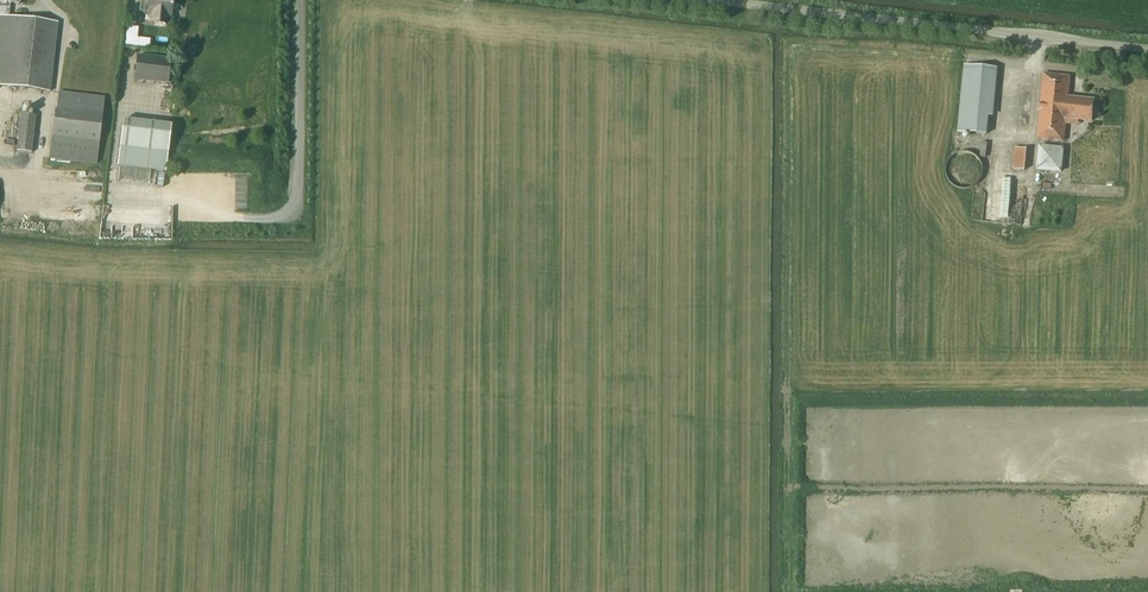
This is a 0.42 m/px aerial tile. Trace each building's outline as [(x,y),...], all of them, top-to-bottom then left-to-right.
[(2,17),(9,18),(10,3),(20,4),(20,0),(4,0),(2,17)] [(171,16),(173,0),(145,0),(144,13),(171,16)] [(9,18),(2,17),(0,17),(0,104),(11,105),(13,88),(50,92),(58,23),(9,18)] [(171,59),(136,55),(133,81),(168,85),(171,59)] [(993,69),(964,66),(957,131),(987,134),(993,69)] [(1070,77),(1044,74),(1037,139),(1064,142),(1066,119),(1092,122),(1094,101),(1095,101),(1095,100),(1068,97),(1070,77)] [(57,110),(55,109),(49,159),(97,164),(104,97),(59,91),(57,110)] [(21,114),(17,151),(32,153),(37,116),(21,114)] [(166,172),(172,126),(123,120),(118,167),(166,172)] [(1065,148),(1039,145),(1036,171),(1062,173),(1065,148)] [(1025,171),(1027,149),(1015,148),(1013,170),(1025,171)] [(980,172),(981,168),(980,164),(979,161),(978,158),(976,155),(973,152),(970,150),(967,149),(962,149),(958,149),(955,150),(951,151),(949,153),(946,156),(944,160),(943,163),(942,167),(943,171),(944,175),(945,178),(947,180),(950,183),(953,185),(957,186),(961,187),(965,187),(968,186),(972,184),(974,182),(977,179),(979,176),(980,172)]
